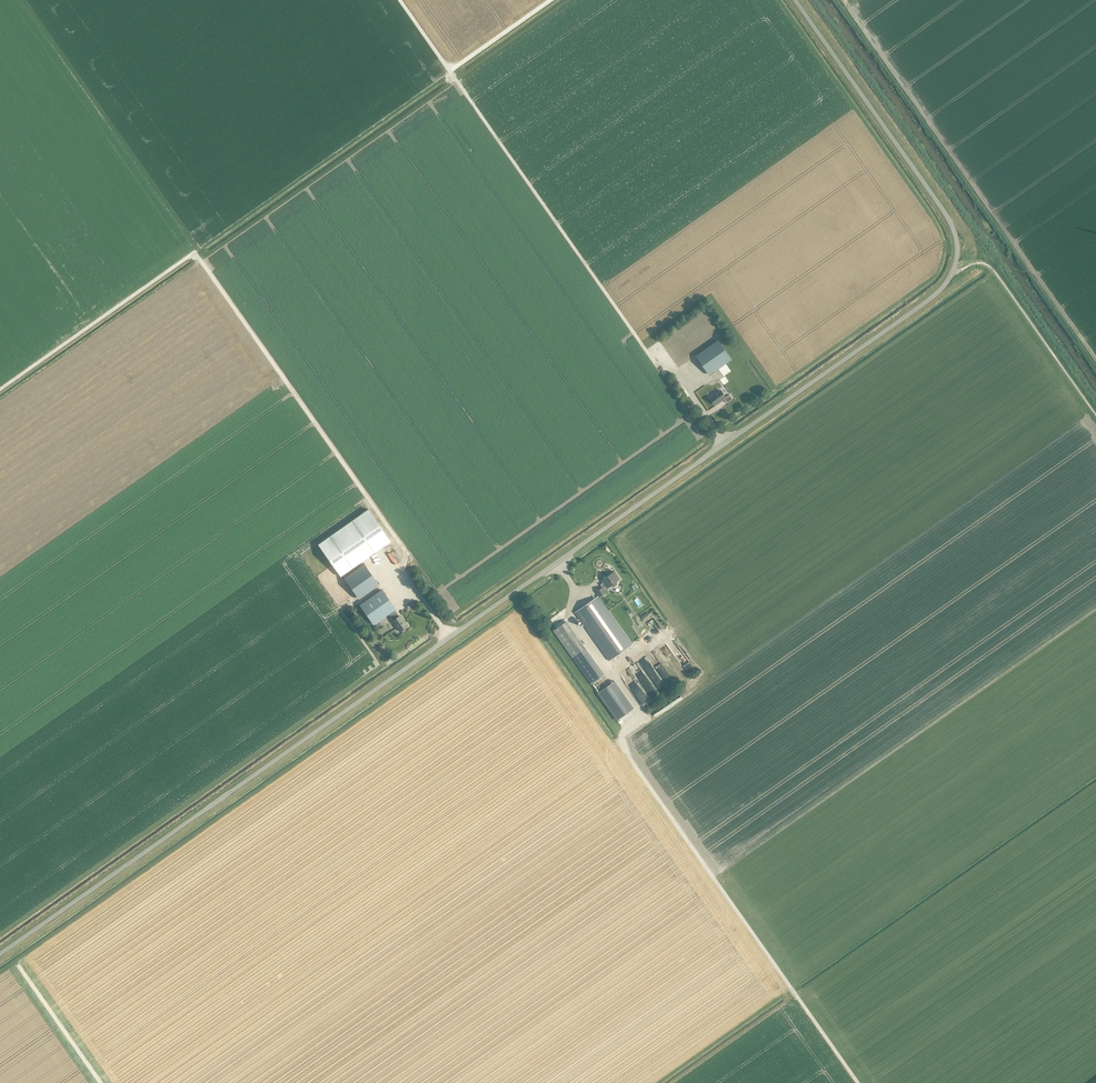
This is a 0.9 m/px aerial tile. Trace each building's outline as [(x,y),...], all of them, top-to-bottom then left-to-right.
[(697,355),(710,374),(731,360),(718,341),(697,355)] [(721,390),(710,398),(716,405),(725,399),(727,403),(733,399),(730,395),(726,397),(721,390)] [(319,543),(341,575),(391,540),(369,508),(319,543)] [(359,598),(378,585),(364,565),(345,578),(359,598)] [(575,612),(609,660),(632,644),(599,597),(600,597),(607,592),(604,588),(606,586),(608,588),(610,586),(611,587),(614,587),(615,587),(615,586),(616,585),(617,585),(618,582),(618,581),(620,579),(615,571),(609,575),(608,573),(608,574),(606,575),(607,576),(602,580),(604,582),(601,584),(603,587),(596,591),(599,596),(598,596),(575,612)] [(381,589),(360,604),(374,624),(388,614),(393,621),(392,621),(400,631),(407,626),(404,621),(403,621),(400,616),(398,617),(394,610),(395,609),(381,589)] [(591,684),(604,675),(567,621),(554,630),(591,684)] [(669,645),(683,667),(685,666),(689,671),(693,668),(676,641),(669,645)] [(598,693),(617,720),(634,708),(614,681),(598,693)]
